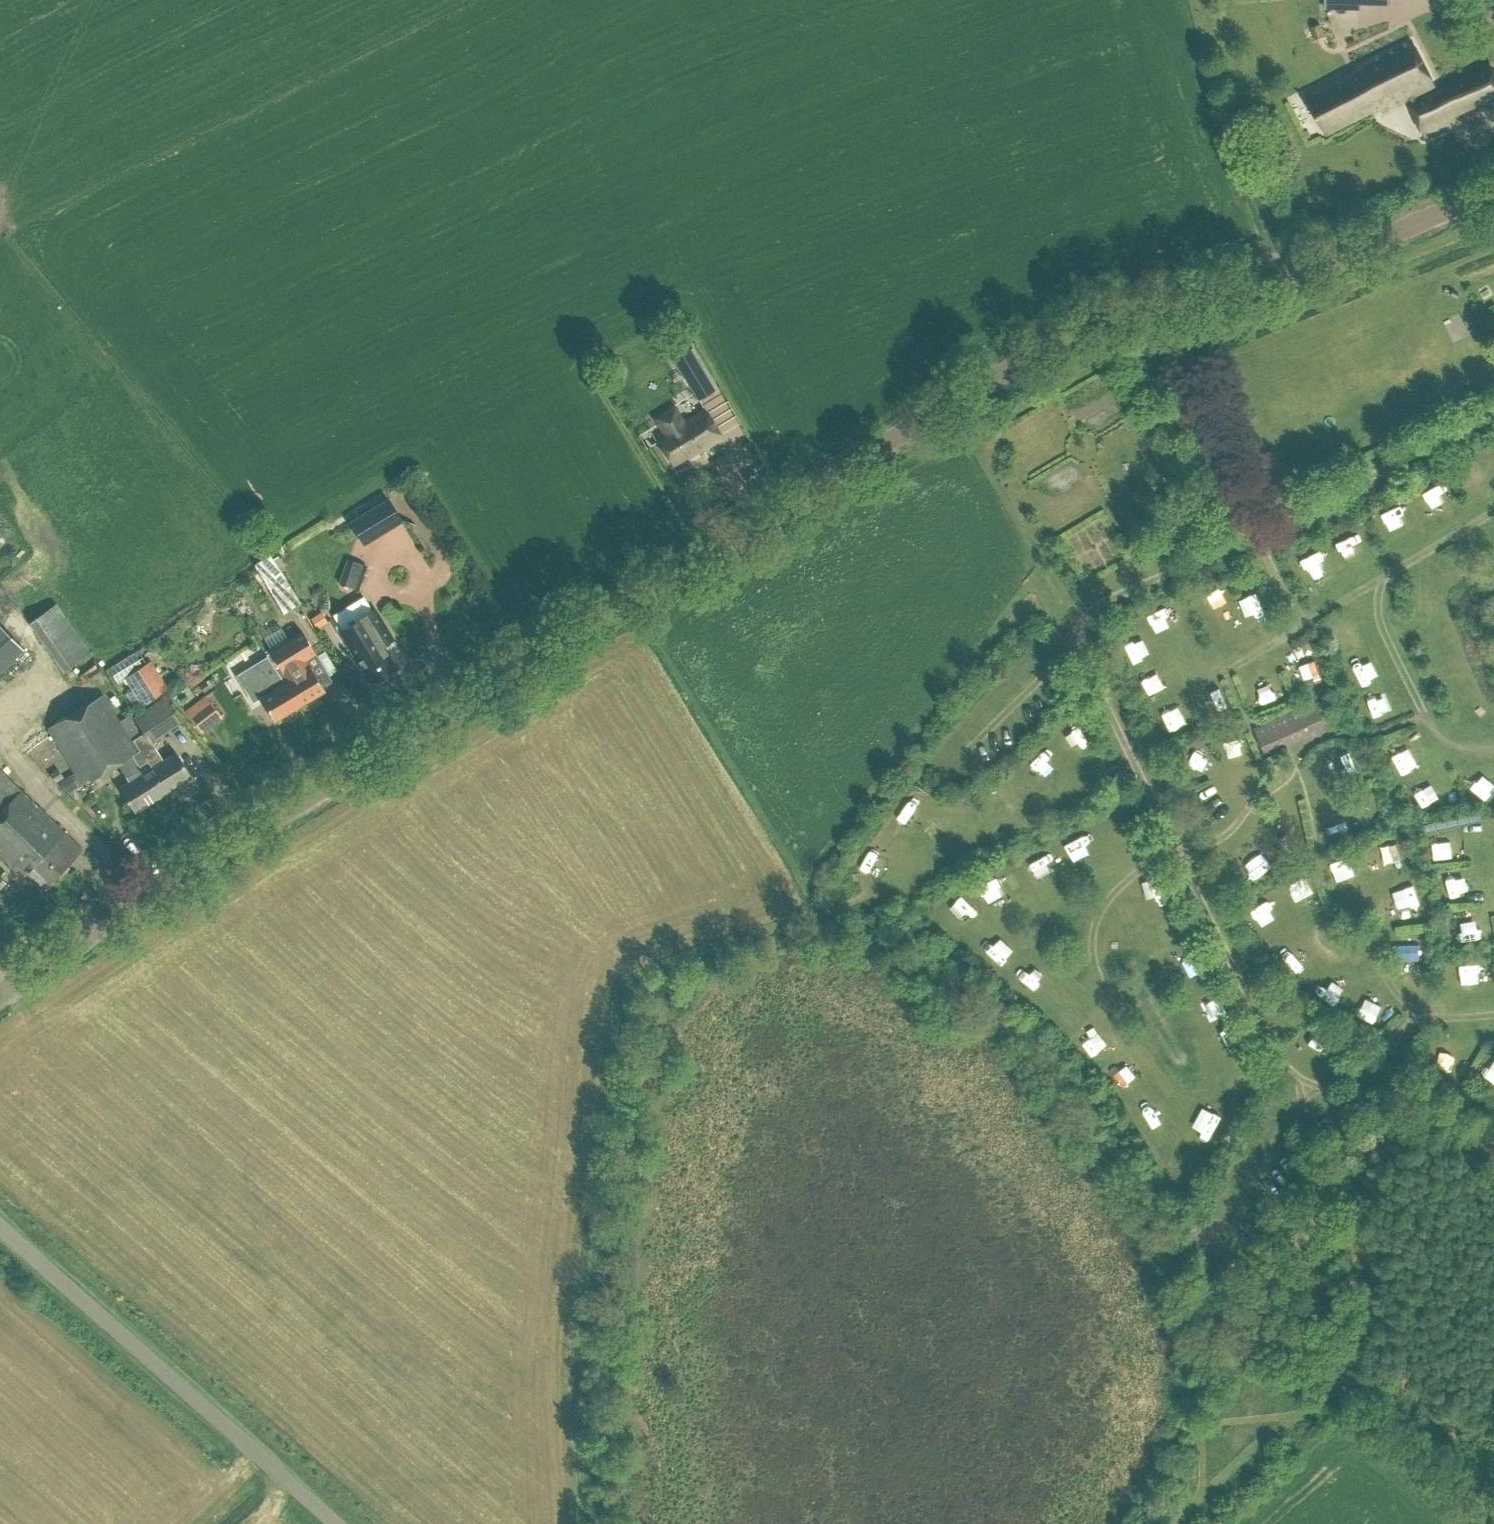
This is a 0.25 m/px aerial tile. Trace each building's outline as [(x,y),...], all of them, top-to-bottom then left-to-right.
[(1325,8),(1360,9),(1360,4),(1389,5),(1389,0),(1326,0),(1325,8)] [(1309,27),(1316,39),(1325,33),(1318,21),(1309,27)] [(1415,96),(1433,87),(1411,41),(1357,68),(1359,71),(1306,97),(1325,134),(1381,107),(1383,111),(1410,98),(1426,137),(1452,126),(1449,118),(1493,99),(1493,69),(1418,100),(1415,96)] [(674,359),(698,400),(713,391),(688,350),(674,359)] [(653,415),(665,435),(658,440),(672,464),(696,450),(698,452),(721,439),(704,410),(686,421),(674,402),(653,415)] [(1426,478),(1432,491),(1451,482),(1445,469),(1426,478)] [(364,546),(402,521),(387,497),(348,521),(364,546)] [(284,614),(301,603),(296,595),(301,592),(279,556),(273,559),(282,573),(265,583),(284,614)] [(347,560),(340,583),(359,589),(367,566),(347,560)] [(332,614),(333,615),(338,624),(342,629),(352,646),(350,647),(370,681),(373,680),(375,683),(385,677),(383,674),(393,668),(397,666),(384,645),(389,642),(394,639),(375,608),(370,611),(362,597),(332,614)] [(312,618),(316,629),(327,624),(322,613),(312,618)] [(9,663),(23,648),(0,625),(0,672),(9,663)] [(265,657),(278,679),(282,687),(285,686),(298,707),(323,691),(320,685),(329,680),(330,682),(331,682),(302,632),(266,654),(267,656),(265,657)] [(1309,658),(1319,653),(1310,633),(1299,638),(1309,658)] [(252,703),(260,699),(273,721),(298,707),(285,686),(282,687),(278,679),(265,657),(236,675),(252,703)] [(142,705),(167,689),(149,661),(124,677),(142,705)] [(49,727),(67,755),(119,724),(102,695),(49,727)] [(185,710),(201,731),(221,716),(205,695),(185,710)] [(133,716),(149,741),(179,722),(164,697),(133,716)] [(1319,711),(1315,701),(1255,728),(1263,747),(1265,747),(1264,745),(1282,737),(1284,741),(1298,734),(1296,730),(1308,725),(1308,727),(1310,726),(1306,717),(1319,711)] [(119,724),(67,755),(84,784),(118,764),(132,755),(137,753),(130,741),(119,724)] [(132,755),(141,769),(150,764),(166,790),(190,775),(176,752),(161,762),(150,742),(145,745),(139,734),(130,741),(137,753),(132,755)] [(1174,751),(1163,755),(1171,778),(1182,774),(1174,751)] [(132,755),(118,764),(128,781),(120,786),(134,810),(166,790),(150,764),(141,769),(132,755)] [(64,777),(58,767),(50,773),(56,782),(64,777)] [(14,873),(16,871),(22,876),(25,874),(40,889),(79,849),(0,769),(0,859),(14,873)] [(899,811),(928,832),(941,814),(913,793),(899,811)] [(848,844),(835,863),(872,886),(884,866),(848,844)]
